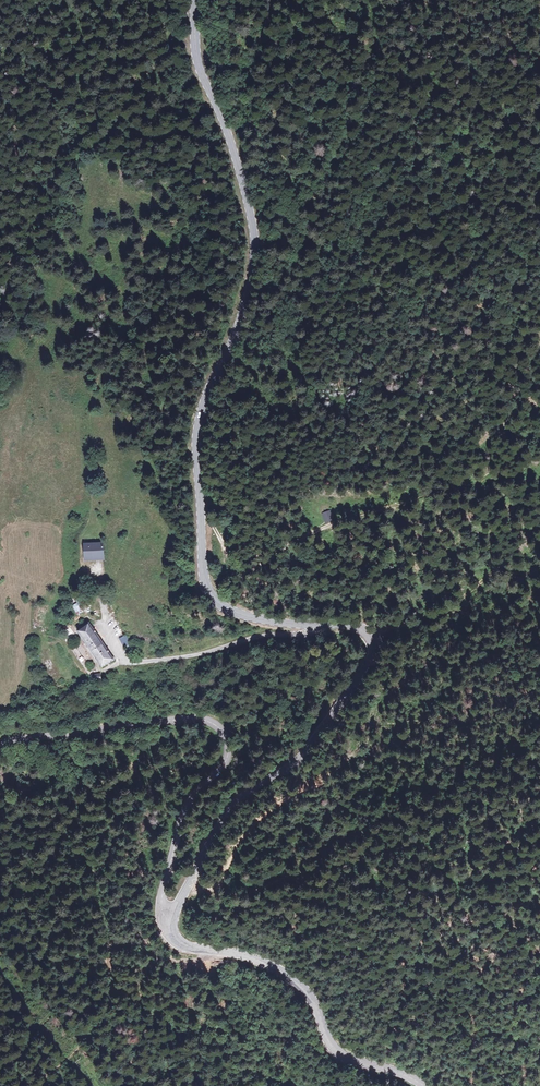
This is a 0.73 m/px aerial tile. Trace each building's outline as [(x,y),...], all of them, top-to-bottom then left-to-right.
[(331,510),(321,513),(324,523),(333,521),(331,510)] [(101,544),(80,545),(81,561),(102,560),(101,544)] [(77,615),(82,613),(78,603),(73,605),(77,615)] [(83,618),(72,627),(100,662),(110,653),(83,618)] [(100,672),(90,674),(92,682),(102,679),(100,672)]
